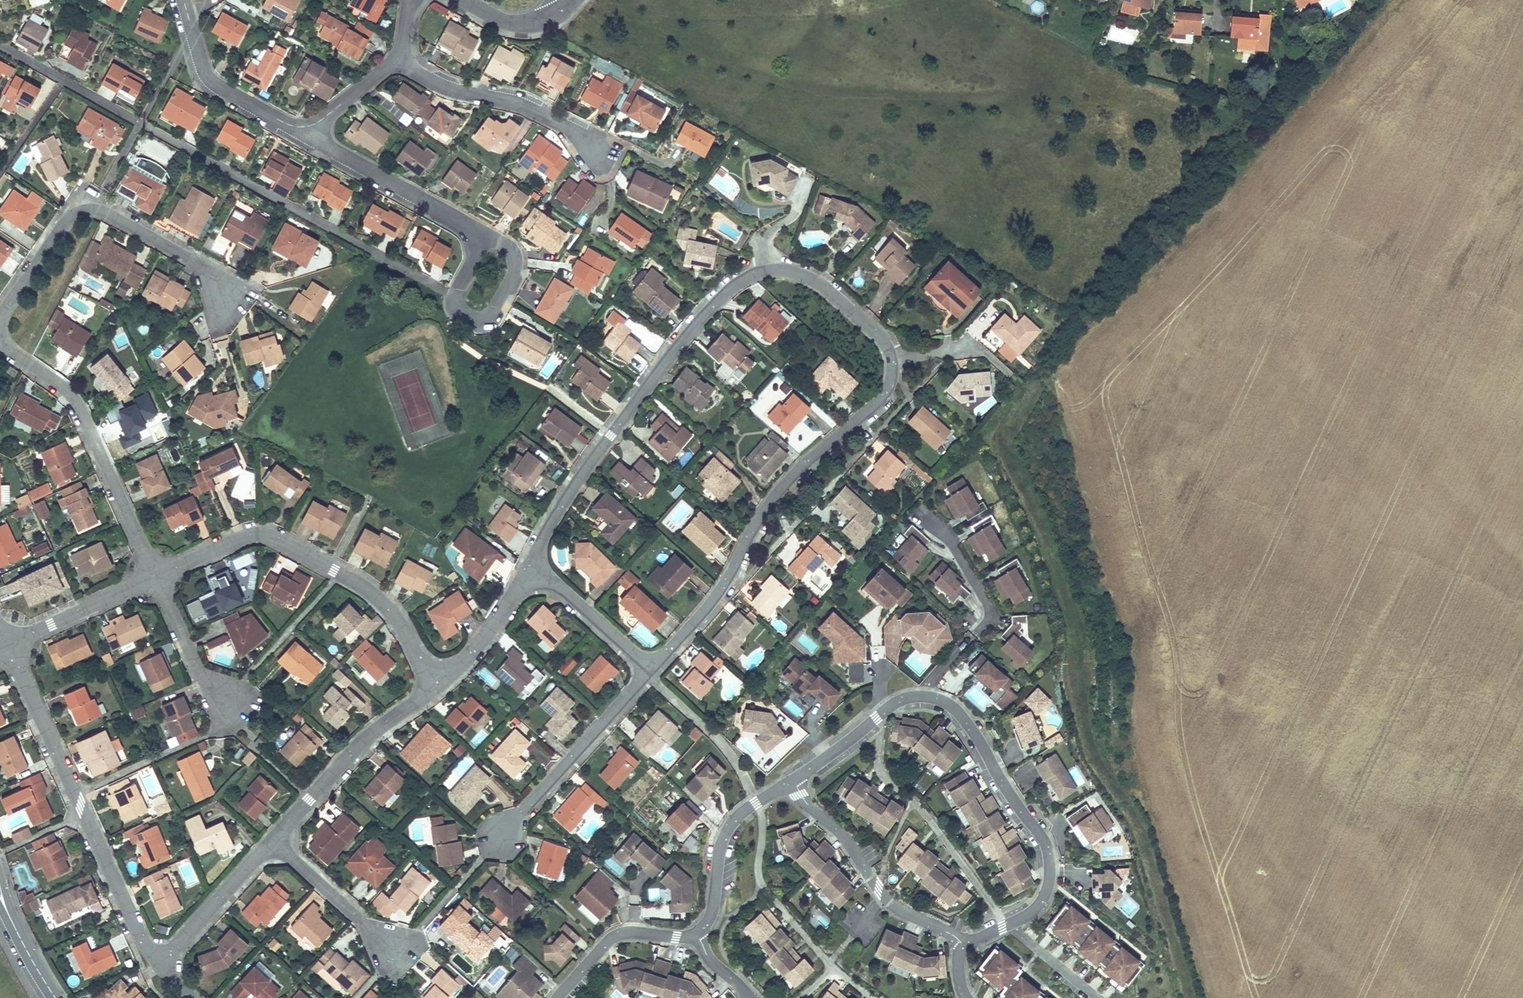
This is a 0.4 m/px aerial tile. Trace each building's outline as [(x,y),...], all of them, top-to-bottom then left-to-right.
[(106,2),(120,10),(122,5),(113,0),(107,0),(106,2)] [(262,6),(289,21),(300,0),(265,0),(262,6)] [(350,4),(370,15),(377,2),(378,0),(352,0),(350,4)] [(1123,1),(1120,10),(1133,14),(1136,4),(1123,1)] [(144,7),(134,30),(159,40),(168,20),(150,13),(152,10),(144,7)] [(1173,28),(1173,31),(1185,32),(1201,33),(1203,12),(1175,10),(1173,28)] [(323,26),(319,34),(334,43),(335,40),(339,43),(337,47),(358,58),(374,30),(358,21),(353,30),(348,27),(349,25),(322,11),(316,22),(323,26)] [(222,12),(214,27),(223,32),(221,36),(237,45),(247,25),(222,12)] [(1233,12),(1231,34),(1238,35),(1237,47),(1269,50),(1272,13),(1260,12),(1260,15),(1233,12)] [(29,18),(17,38),(27,43),(26,46),(36,51),(49,29),(29,18)] [(449,20),(440,37),(455,45),(452,51),(468,60),(478,40),(467,35),(462,32),(465,28),(449,20)] [(73,26),(57,54),(84,69),(91,56),(88,54),(90,51),(92,52),(97,45),(86,39),(89,35),(73,26)] [(214,27),(211,31),(221,36),(223,32),(214,27)] [(1168,28),(1168,36),(1185,37),(1185,32),(1173,31),(1173,28),(1168,28)] [(440,37),(437,43),(452,51),(455,45),(440,37)] [(250,62),(242,76),(265,89),(286,50),(276,43),(273,51),(268,48),(258,66),(250,62)] [(498,45),(488,64),(496,68),(494,71),(502,75),(511,79),(522,59),(498,45)] [(542,63),(536,74),(551,82),(550,84),(562,90),(574,67),(552,55),(547,65),(542,63)] [(305,57),(294,76),(313,86),(311,90),(328,99),(338,80),(325,72),(321,70),(323,67),(305,57)] [(1,72),(10,77),(15,68),(0,60),(0,74),(1,72)] [(112,64),(102,82),(118,91),(121,87),(136,96),(145,81),(112,64)] [(488,64),(485,69),(500,78),(502,75),(494,71),(496,68),(488,64)] [(41,89),(15,74),(5,94),(20,102),(30,108),(41,89)] [(294,76),(292,80),(311,90),(313,86),(294,76)] [(592,77),(582,96),(593,101),(592,104),(607,112),(618,92),(592,77)] [(403,82),(392,96),(397,99),(416,114),(428,97),(422,93),(420,95),(403,82)] [(177,88),(163,113),(178,121),(193,129),(205,108),(190,100),(184,96),(186,93),(177,88)] [(630,91),(608,131),(615,135),(627,113),(642,121),(656,129),(666,110),(630,91)] [(0,95),(0,106),(14,113),(20,102),(5,94),(5,95),(1,93),(0,95)] [(582,96),(578,103),(589,108),(592,104),(593,101),(582,96)] [(397,99),(394,103),(414,117),(416,114),(397,99)] [(439,106),(427,123),(441,133),(443,130),(450,135),(462,119),(454,113),(452,117),(446,112),(447,111),(439,106)] [(104,148),(117,125),(88,109),(78,127),(92,135),(94,133),(98,135),(94,142),(104,148)] [(163,113),(160,117),(175,126),(178,121),(163,113)] [(352,122),(344,133),(351,138),(353,135),(359,140),(375,152),(389,134),(366,117),(359,127),(352,122)] [(489,118),(474,137),(481,142),(484,138),(492,144),(498,149),(504,140),(507,142),(519,127),(510,119),(504,126),(501,130),(498,127),(501,123),(496,120),(494,122),(489,118)] [(227,119),(216,137),(231,145),(230,147),(245,156),(255,139),(240,131),(242,128),(227,119)] [(642,121),(640,125),(654,132),(656,129),(642,121)] [(686,122),(675,141),(689,148),(685,156),(697,161),(700,154),(702,155),(712,136),(686,122)] [(53,135),(37,142),(45,160),(41,162),(50,180),(69,171),(60,154),(62,153),(53,135)] [(484,138),(481,142),(489,148),(492,144),(484,138)] [(535,138),(521,157),(533,167),(534,165),(546,174),(561,153),(563,150),(557,146),(556,148),(550,143),(546,147),(535,138)] [(409,140),(396,157),(420,175),(433,158),(424,152),(409,140)] [(504,140),(498,149),(501,151),(507,142),(504,140)] [(426,149),(424,152),(433,158),(435,155),(426,149)] [(273,151),(263,169),(275,176),(276,174),(279,176),(276,181),(291,189),(302,170),(287,162),(289,160),(273,151)] [(561,153),(546,174),(554,179),(569,159),(561,153)] [(521,157),(518,161),(530,170),(533,167),(521,157)] [(90,170),(96,172),(98,161),(92,159),(90,170)] [(457,160),(444,177),(454,185),(464,192),(477,174),(457,160)] [(768,161),(749,165),(752,185),(764,183),(769,182),(776,186),(777,190),(787,196),(796,179),(784,172),(785,169),(768,161)] [(164,186),(129,166),(114,192),(149,212),(164,186)] [(263,169),(261,172),(276,181),(279,176),(276,174),(275,176),(263,169)] [(637,170),(626,193),(642,200),(645,195),(663,203),(672,186),(637,170)] [(323,172),(314,189),(330,198),(328,200),(327,202),(342,210),(353,191),(338,184),(340,181),(323,172)] [(444,177),(441,181),(451,189),(454,185),(444,177)] [(568,177),(566,180),(576,188),(579,185),(568,177)] [(566,180),(556,194),(579,211),(596,189),(583,179),(579,185),(576,188),(566,180)] [(506,180),(492,198),(504,206),(503,208),(514,217),(529,197),(506,180)] [(185,200),(175,217),(197,228),(206,211),(214,198),(192,186),(185,200)] [(314,189),(312,192),(328,200),(330,198),(314,189)] [(0,210),(0,213),(19,225),(26,214),(31,218),(39,207),(13,190),(0,210)] [(235,191),(231,198),(237,201),(240,194),(235,191)] [(645,195),(642,200),(661,209),(663,203),(645,195)] [(180,197),(169,218),(173,220),(171,225),(192,237),(195,232),(198,234),(210,213),(206,211),(197,228),(175,217),(185,200),(180,197)] [(492,198),(491,200),(503,208),(504,206),(492,198)] [(873,224),(854,207),(831,199),(828,210),(836,213),(833,220),(842,223),(853,233),(849,237),(856,243),(873,224)] [(372,203),(364,218),(382,228),(394,235),(404,218),(389,210),(388,212),(384,210),(372,203)] [(518,231),(526,235),(529,231),(543,240),(541,243),(555,252),(567,235),(553,226),(555,223),(533,208),(520,225),(518,228),(518,231)] [(242,222),(245,215),(235,209),(231,216),(242,222)] [(245,215),(242,222),(231,216),(221,235),(232,241),(234,237),(253,247),(268,220),(253,212),(250,218),(245,215)] [(621,212),(609,230),(634,247),(636,243),(644,248),(653,234),(621,212)] [(26,214),(19,225),(24,229),(31,218),(26,214)] [(364,218),(362,222),(379,232),(382,228),(364,218)] [(889,219),(885,223),(893,230),(896,226),(889,219)] [(286,224),(274,246),(306,264),(318,241),(286,224)] [(411,245),(408,250),(409,253),(417,257),(420,257),(421,255),(423,251),(428,254),(426,257),(441,266),(451,249),(436,240),(438,238),(421,229),(411,245)] [(529,231),(526,235),(539,245),(541,243),(543,240),(529,231)] [(123,282),(135,289),(146,270),(133,263),(137,257),(124,249),(122,253),(119,251),(120,248),(111,242),(113,239),(106,235),(93,256),(93,258),(99,261),(126,276),(123,282)] [(234,237),(232,241),(251,251),(253,247),(234,237)] [(1,266),(13,248),(0,239),(0,266),(1,266)] [(688,239),(683,260),(696,262),(697,260),(700,261),(700,263),(711,266),(714,253),(709,251),(710,244),(688,239)] [(890,239),(873,257),(886,269),(884,271),(897,284),(913,267),(900,255),(904,252),(890,239)] [(574,274),(569,282),(583,291),(589,281),(594,284),(596,284),(603,271),(610,258),(589,247),(584,256),(582,261),(580,259),(573,272),(574,274)] [(99,261),(93,258),(93,256),(90,254),(82,267),(92,273),(99,261)] [(871,260),(884,271),(886,269),(873,257),(871,260)] [(610,258),(603,271),(608,274),(615,261),(610,258)] [(979,293),(947,264),(925,288),(933,295),(947,308),(957,317),(979,293)] [(650,268),(647,272),(653,277),(656,273),(650,268)] [(168,282),(170,278),(155,270),(153,274),(168,282)] [(882,274),(895,286),(897,284),(884,271),(882,274)] [(632,290),(665,316),(678,298),(660,284),(664,279),(656,273),(653,277),(647,272),(632,290)] [(170,278),(168,282),(153,274),(142,292),(158,301),(172,309),(176,302),(183,306),(190,292),(183,288),(184,286),(170,278)] [(548,299),(540,312),(554,321),(561,309),(558,307),(563,299),(566,300),(573,288),(556,278),(549,289),(551,291),(549,293),(546,292),(544,296),(548,299)] [(298,291),(288,307),(310,320),(328,290),(312,281),(306,290),(303,295),(300,292),(298,291)] [(589,281),(583,291),(588,294),(594,284),(589,281)] [(158,301),(142,292),(138,301),(153,309),(158,301)] [(944,311),(947,308),(933,295),(930,297),(931,300),(933,303),(935,306),(939,309),(944,311)] [(544,296),(535,309),(540,312),(548,299),(544,296)] [(758,299),(743,315),(756,327),(760,323),(775,337),(789,323),(773,308),(770,311),(758,299)] [(1019,354),(1040,331),(1023,316),(1015,325),(1003,314),(990,329),(1019,354)] [(64,317),(51,337),(63,345),(62,347),(77,356),(91,333),(64,317)] [(631,330),(618,320),(605,338),(618,348),(616,352),(628,361),(641,344),(628,335),(631,330)] [(524,323),(510,349),(524,357),(539,365),(551,344),(539,337),(535,329),(524,323)] [(760,323),(756,327),(772,341),(775,337),(760,323)] [(272,331),(256,336),(257,340),(273,335),(272,331)] [(734,345),(721,334),(706,350),(719,361),(721,359),(734,370),(738,366),(745,372),(753,363),(747,357),(741,351),(744,348),(737,341),(734,345)] [(256,336),(239,341),(246,363),(263,358),(263,361),(282,356),(279,343),(276,343),(273,335),(257,340),(256,336)] [(618,348),(605,338),(602,342),(616,352),(618,348)] [(183,340),(180,342),(192,356),(193,354),(195,353),(183,340)] [(180,342),(162,358),(185,385),(205,368),(193,354),(192,356),(180,342)] [(750,353),(744,348),(741,351),(747,357),(750,353)] [(510,349),(507,353),(521,362),(524,357),(510,349)] [(107,353),(91,366),(102,378),(110,388),(107,391),(112,397),(130,382),(107,353)] [(579,355),(573,363),(579,367),(585,359),(579,355)] [(282,356),(263,361),(264,365),(280,360),(282,356)] [(583,389),(597,399),(610,382),(597,372),(599,370),(585,359),(579,367),(572,377),(585,386),(583,389)] [(721,359),(719,361),(731,373),(734,370),(721,359)] [(824,361),(812,374),(819,379),(814,384),(821,391),(827,385),(825,383),(827,382),(831,381),(832,383),(831,384),(844,397),(858,382),(832,359),(828,364),(824,361)] [(10,366),(6,372),(14,377),(17,372),(10,366)] [(686,366),(672,384),(686,394),(684,397),(692,404),(697,403),(703,408),(709,401),(709,396),(715,389),(706,383),(705,384),(702,388),(695,382),(698,378),(699,377),(686,366)] [(957,386),(951,393),(961,400),(974,400),(974,395),(990,394),(989,373),(972,374),(972,377),(963,378),(959,374),(953,381),(957,386)] [(812,374),(807,379),(814,384),(819,379),(812,374)] [(572,377),(570,379),(583,389),(585,386),(572,377)] [(102,378),(99,381),(107,391),(110,388),(102,378)] [(705,384),(698,378),(695,382),(702,388),(705,384)] [(953,381),(947,388),(951,393),(957,386),(953,381)] [(195,399),(188,412),(209,423),(212,417),(215,419),(224,416),(225,419),(234,416),(229,403),(238,400),(235,389),(218,394),(219,396),(214,398),(211,392),(206,393),(201,403),(195,399)] [(42,431),(45,424),(54,429),(59,418),(37,407),(25,401),(27,397),(20,393),(9,414),(42,431)] [(197,395),(195,399),(201,403),(206,393),(197,395)] [(780,403),(767,417),(783,431),(795,418),(798,421),(810,408),(794,393),(783,406),(780,403)] [(39,404),(27,397),(25,401),(37,407),(39,404)] [(137,403),(123,409),(126,416),(123,417),(112,423),(121,443),(137,436),(132,425),(144,420),(137,403)] [(692,404),(701,411),(703,408),(697,403),(692,404)] [(951,432),(923,406),(908,421),(923,435),(924,433),(939,445),(951,432)] [(571,442),(582,428),(554,408),(541,426),(554,436),(558,431),(571,442)] [(665,424),(669,421),(661,414),(651,426),(657,432),(652,437),(664,448),(660,453),(669,461),(691,436),(684,429),(682,428),(680,429),(678,430),(675,433),(665,424)] [(212,417),(209,423),(214,427),(226,423),(225,419),(224,416),(215,419),(212,417)] [(795,418),(783,431),(786,434),(798,421),(795,418)] [(788,433),(800,445),(812,432),(800,420),(788,433)] [(669,421),(665,424),(675,433),(678,430),(669,421)] [(558,431),(554,436),(567,447),(571,442),(558,431)] [(787,444),(772,431),(766,436),(770,439),(758,452),(749,462),(747,464),(763,479),(786,454),(782,450),(787,444)] [(939,445),(924,433),(923,435),(921,437),(935,449),(939,445)] [(648,442),(660,453),(664,448),(652,437),(648,442)] [(64,441),(50,448),(53,454),(44,459),(55,484),(75,475),(70,463),(64,450),(67,449),(64,441)] [(202,471),(193,475),(198,485),(201,492),(214,487),(209,477),(239,464),(232,447),(199,462),(202,471)] [(50,448),(41,452),(44,459),(53,454),(50,448)] [(754,448),(744,458),(749,462),(758,452),(754,448)] [(67,449),(64,450),(70,463),(73,461),(67,449)] [(879,465),(868,479),(882,492),(905,465),(888,449),(877,463),(879,465)] [(512,473),(507,470),(502,476),(523,492),(529,485),(537,473),(545,463),(528,451),(522,458),(512,473)] [(733,464),(719,451),(699,473),(704,477),(704,480),(702,483),(713,493),(717,489),(725,496),(739,480),(727,470),(733,464)] [(156,454),(136,463),(141,474),(144,473),(145,478),(143,479),(141,479),(148,496),(170,486),(156,454)] [(517,455),(507,470),(512,473),(522,458),(517,455)] [(636,469),(632,473),(619,462),(609,473),(619,482),(623,478),(629,483),(625,487),(633,495),(637,491),(641,494),(650,484),(645,480),(650,474),(655,469),(641,457),(636,463),(636,469)] [(276,463),(263,481),(278,491),(279,489),(290,496),(292,493),(299,498),(309,483),(303,478),(301,481),(276,463)] [(529,485),(531,487),(540,475),(537,473),(529,485)] [(704,477),(699,473),(696,477),(702,483),(704,480),(704,477)] [(650,474),(645,480),(650,484),(655,479),(650,474)] [(631,497),(633,495),(625,487),(629,483),(623,478),(619,482),(617,484),(631,497)] [(977,504),(962,479),(948,487),(953,495),(956,501),(949,505),(957,517),(963,513),(969,509),(974,516),(987,508),(983,501),(977,504)] [(31,500),(51,491),(47,481),(26,490),(31,500)] [(650,484),(641,494),(643,497),(653,486),(650,484)] [(871,529),(875,526),(870,521),(876,515),(845,486),(831,502),(838,509),(841,505),(846,509),(845,510),(853,517),(850,520),(842,529),(853,539),(851,541),(859,549),(865,542),(865,537),(860,533),(862,530),(871,529)] [(84,487),(68,494),(72,502),(67,504),(79,531),(97,522),(91,507),(85,496),(88,495),(84,487)] [(279,489),(278,491),(288,499),(290,496),(279,489)] [(717,489),(713,493),(721,500),(725,496),(717,489)] [(26,491),(18,494),(24,506),(31,503),(26,491)] [(606,493),(592,508),(608,523),(600,531),(611,541),(625,525),(632,518),(606,493)] [(68,494),(63,496),(67,504),(72,502),(68,494)] [(88,495),(85,496),(91,507),(94,506),(88,495)] [(193,495),(162,509),(171,528),(181,523),(185,521),(187,523),(187,525),(203,517),(193,495)] [(953,495),(946,499),(949,505),(956,501),(953,495)] [(38,518),(50,512),(43,497),(32,502),(38,518)] [(312,500),(301,521),(316,528),(318,525),(335,534),(346,515),(328,505),(327,508),(312,500)] [(521,515),(504,504),(488,527),(510,542),(519,530),(515,528),(518,524),(516,522),(521,515)] [(846,509),(841,505),(838,509),(850,520),(853,517),(845,510),(846,509)] [(963,513),(967,520),(974,516),(969,509),(963,513)] [(699,511),(686,526),(693,532),(689,537),(708,556),(725,538),(712,527),(709,524),(710,522),(699,511)] [(991,514),(978,522),(981,530),(975,533),(969,537),(976,550),(983,546),(986,552),(991,559),(1005,551),(990,526),(996,522),(991,514)] [(628,528),(636,520),(632,518),(625,525),(628,528)] [(978,522),(972,526),(975,533),(981,530),(978,522)] [(0,525),(0,567),(21,557),(6,523),(0,525)] [(906,554),(900,561),(911,570),(917,563),(913,560),(925,547),(931,541),(912,524),(903,533),(909,538),(900,549),(906,554)] [(318,525),(316,528),(334,537),(335,534),(318,525)] [(693,532),(686,526),(681,531),(689,537),(693,532)] [(496,558),(503,563),(505,560),(503,559),(505,556),(466,527),(453,544),(466,555),(464,558),(466,560),(463,566),(469,574),(479,582),(496,558)] [(379,536),(365,528),(354,548),(369,556),(370,553),(388,562),(399,542),(382,533),(379,536)] [(767,533),(763,540),(768,542),(772,536),(767,533)] [(818,535),(797,558),(813,572),(823,561),(831,567),(842,556),(818,535)] [(46,541),(32,547),(35,556),(50,550),(46,541)] [(589,541),(574,542),(574,557),(575,557),(575,567),(578,567),(584,566),(595,575),(591,579),(590,580),(596,586),(599,582),(605,588),(623,568),(617,563),(614,566),(589,543),(589,541)] [(101,542),(70,555),(79,575),(95,567),(97,571),(112,565),(101,542)] [(976,550),(980,556),(986,552),(983,546),(976,550)] [(917,563),(929,551),(925,547),(913,560),(917,563)] [(900,549),(894,555),(900,561),(906,554),(900,549)] [(370,553),(369,556),(386,565),(388,562),(370,553)] [(683,580),(691,571),(674,556),(662,570),(651,581),(668,597),(676,588),(673,585),(680,577),(683,580)] [(1017,558),(1003,566),(1007,573),(1001,576),(994,580),(1001,593),(1008,589),(1012,595),(1016,602),(1030,594),(1015,568),(1021,565),(1017,558)] [(407,559),(395,581),(409,588),(410,586),(412,583),(424,589),(432,573),(407,559)] [(51,563),(6,583),(10,592),(22,586),(30,603),(69,585),(60,566),(54,569),(51,563)] [(956,575),(942,563),(930,576),(949,593),(946,597),(953,603),(960,596),(965,600),(971,593),(960,583),(953,577),(956,575)] [(595,575),(584,566),(578,567),(591,579),(595,575)] [(662,570),(658,566),(647,578),(651,581),(662,570)] [(1003,566),(997,569),(1001,576),(1007,573),(1003,566)] [(227,568),(214,574),(220,588),(214,590),(217,594),(200,601),(207,617),(242,601),(227,568)] [(904,589),(882,568),(867,584),(861,590),(878,606),(881,602),(883,600),(890,605),(894,600),(904,589)] [(269,573),(261,587),(296,605),(310,579),(294,570),(292,576),(290,579),(280,574),(278,578),(269,573)] [(292,576),(282,570),(280,574),(290,579),(292,576)] [(214,574),(208,577),(214,590),(220,588),(214,574)] [(771,575),(760,586),(763,589),(774,577),(771,575)] [(960,583),(962,580),(956,575),(953,577),(960,583)] [(673,585),(676,588),(683,580),(680,577),(673,585)] [(763,589),(751,603),(767,616),(789,591),(774,577),(763,589)] [(412,583),(410,586),(422,593),(424,589),(412,583)] [(645,595),(635,586),(629,591),(629,597),(625,597),(625,609),(630,609),(630,614),(640,614),(655,627),(666,615),(652,601),(646,601),(645,595)] [(913,594),(906,587),(904,589),(894,600),(902,607),(913,594)] [(1001,593),(1005,599),(1012,595),(1008,589),(1001,593)] [(214,590),(198,597),(200,601),(217,594),(214,590)] [(439,606),(428,612),(433,619),(429,622),(440,640),(451,633),(444,622),(447,620),(450,624),(465,614),(452,594),(437,603),(439,606)] [(881,602),(887,608),(890,605),(883,600),(881,602)] [(354,627),(360,633),(373,621),(372,620),(365,613),(364,614),(361,616),(357,612),(349,604),(334,618),(341,626),(334,632),(340,639),(348,633),(354,627)] [(541,604),(527,619),(539,631),(537,633),(552,646),(565,632),(554,622),(551,619),(553,617),(555,616),(541,604)] [(752,624),(757,618),(750,612),(745,617),(738,611),(726,625),(729,628),(716,643),(730,655),(739,646),(744,640),(742,639),(754,625),(752,624)] [(428,612),(422,616),(438,641),(440,640),(429,622),(433,619),(428,612)] [(928,612),(906,613),(901,619),(902,634),(911,634),(914,633),(930,648),(941,644),(940,629),(943,626),(934,617),(928,612)] [(250,613),(223,626),(233,645),(240,642),(245,643),(250,649),(267,635),(250,613)] [(854,631),(833,613),(825,622),(831,627),(826,633),(834,640),(842,647),(842,660),(848,660),(849,682),(864,681),(863,658),(859,658),(858,638),(854,635),(854,631)] [(109,624),(102,627),(108,640),(115,637),(119,646),(147,634),(138,614),(110,626),(109,624)] [(641,619),(653,630),(655,627),(640,614),(641,619)] [(946,623),(936,614),(934,617),(943,626),(940,629),(941,644),(930,648),(914,633),(911,634),(913,644),(921,651),(937,654),(951,638),(946,623)] [(1007,642),(1002,647),(1015,658),(1012,662),(1018,668),(1028,656),(1022,651),(1026,646),(1018,639),(1025,631),(1022,628),(1022,627),(1022,623),(1027,623),(1027,614),(1011,615),(1012,623),(1006,629),(1009,631),(1003,638),(1007,642)] [(378,616),(377,615),(372,620),(373,621),(360,633),(365,638),(382,621),(378,616)] [(825,622),(820,628),(826,633),(831,627),(825,622)] [(726,625),(713,640),(716,643),(729,628),(726,625)] [(1006,629),(1000,636),(1003,638),(1009,631),(1006,629)] [(54,644),(47,647),(54,662),(61,659),(63,666),(91,653),(83,634),(69,641),(56,647),(54,644)] [(222,636),(211,641),(214,647),(227,640),(225,636),(222,636)] [(68,637),(54,644),(56,647),(69,641),(68,637)] [(211,641),(205,644),(207,650),(214,647),(211,641)] [(294,641),(277,660),(290,671),(292,670),(307,684),(323,667),(294,641)] [(240,642),(233,645),(239,657),(250,649),(245,643),(240,642)] [(382,655),(371,644),(357,658),(378,679),(392,665),(382,655)] [(730,655),(736,660),(744,651),(739,646),(730,655)] [(1028,656),(1032,652),(1026,646),(1022,651),(1028,656)] [(509,656),(495,671),(507,682),(509,679),(521,690),(533,677),(523,668),(517,663),(520,661),(523,657),(512,648),(506,654),(509,656)] [(105,665),(113,662),(109,651),(101,654),(105,665)] [(162,651),(139,661),(153,692),(173,683),(167,670),(162,659),(165,658),(162,651)] [(695,668),(683,682),(700,698),(708,689),(704,686),(710,680),(720,668),(702,652),(690,664),(693,666),(695,668)] [(394,662),(385,653),(382,655),(392,665),(394,662)] [(564,675),(577,662),(570,654),(557,668),(564,675)] [(601,654),(579,679),(595,693),(603,684),(601,682),(609,673),(611,675),(613,676),(618,670),(601,654)] [(326,660),(332,666),(337,662),(331,656),(326,660)] [(1000,698),(1013,684),(983,657),(979,661),(977,659),(970,667),(977,673),(995,689),(993,691),(1000,698)] [(807,669),(794,658),(783,673),(796,683),(806,692),(802,697),(801,697),(811,705),(818,696),(820,695),(823,697),(821,699),(829,705),(839,693),(819,676),(816,680),(805,670),(807,669)] [(693,666),(680,680),(683,682),(695,668),(693,666)] [(343,687),(351,680),(338,667),(330,674),(343,687)] [(970,667),(968,668),(975,675),(977,673),(970,667)] [(609,673),(601,682),(603,684),(611,675),(609,673)] [(509,679),(507,682),(519,693),(521,690),(509,679)] [(710,680),(704,686),(708,689),(713,683),(710,680)] [(796,683),(791,689),(802,697),(806,692),(796,683)] [(83,685),(64,695),(70,709),(74,707),(81,723),(81,724),(101,715),(94,697),(89,699),(83,685)] [(332,704),(322,715),(330,722),(334,717),(340,722),(349,713),(346,710),(352,704),(355,706),(357,709),(364,703),(347,687),(341,693),(332,685),(322,695),(332,704)] [(573,703),(555,687),(540,704),(552,715),(557,719),(549,728),(559,738),(570,726),(567,723),(572,718),(565,712),(573,703)] [(1026,712),(1016,716),(1020,725),(1023,733),(1016,736),(1021,748),(1035,742),(1034,740),(1040,738),(1037,730),(1043,728),(1039,718),(1033,720),(1031,715),(1038,712),(1049,700),(1038,688),(1026,700),(1029,704),(1025,709),(1026,712)] [(182,696),(161,704),(168,719),(166,720),(173,736),(194,727),(189,716),(187,712),(189,711),(182,696)] [(456,706),(445,718),(462,733),(472,722),(475,724),(487,711),(472,696),(462,706),(460,710),(458,707),(456,706)] [(352,704),(346,710),(349,713),(355,706),(352,704)] [(138,705),(129,712),(135,719),(144,712),(138,705)] [(74,707),(70,709),(77,725),(81,723),(74,707)] [(746,708),(743,728),(753,730),(760,731),(771,746),(785,736),(776,723),(773,719),(775,718),(771,712),(746,708)] [(659,711),(646,724),(649,727),(662,713),(659,711)] [(646,724),(634,738),(652,754),(677,727),(662,713),(649,727),(646,724)] [(544,724),(549,728),(557,719),(552,715),(544,724)] [(334,717),(330,722),(336,727),(340,722),(334,717)] [(567,723),(570,726),(575,721),(572,718),(567,723)] [(891,738),(909,742),(913,745),(922,733),(924,735),(926,732),(929,729),(919,721),(914,720),(914,722),(902,720),(902,722),(894,720),(891,738)] [(1020,725),(1013,727),(1016,736),(1023,733),(1020,725)] [(448,742),(431,726),(409,750),(417,757),(411,763),(421,772),(436,755),(448,742)] [(696,741),(702,732),(694,726),(687,734),(696,741)] [(300,730),(280,752),(295,766),(307,753),(314,745),(317,747),(323,741),(311,731),(306,736),(300,730)] [(498,759),(494,763),(507,774),(513,768),(518,773),(524,766),(519,760),(517,762),(515,760),(515,755),(517,753),(518,754),(530,742),(515,730),(493,755),(498,759)] [(753,730),(752,737),(755,737),(765,750),(771,746),(760,731),(753,730)] [(922,733),(913,745),(931,760),(932,759),(940,749),(934,744),(942,736),(935,730),(933,732),(930,736),(926,732),(924,735),(922,733)] [(105,731),(77,744),(92,776),(119,763),(105,731)] [(1062,740),(1059,734),(1050,740),(1053,745),(1062,740)] [(0,741),(0,761),(3,767),(8,765),(12,774),(28,767),(23,755),(20,757),(18,752),(21,751),(14,735),(0,741)] [(940,749),(932,759),(938,764),(940,762),(947,768),(961,751),(953,745),(951,748),(948,746),(950,744),(946,741),(948,740),(942,736),(934,744),(940,749)] [(258,737),(253,743),(257,746),(262,741),(258,737)] [(634,738),(628,743),(647,760),(652,754),(634,738)] [(448,742),(436,755),(439,758),(451,744),(448,742)] [(314,745),(307,753),(310,755),(317,747),(314,745)] [(116,749),(120,760),(126,759),(122,747),(116,749)] [(618,755),(609,765),(600,775),(614,788),(633,768),(629,764),(634,758),(621,747),(616,752),(618,755)] [(195,801),(215,792),(208,776),(203,766),(206,764),(200,751),(177,761),(195,801)] [(241,760),(247,765),(255,756),(250,751),(241,760)] [(618,755),(616,752),(607,762),(609,765),(618,755)] [(1055,753),(1036,765),(1044,780),(1048,778),(1056,792),(1073,782),(1055,753)] [(489,759),(494,763),(498,759),(493,755),(489,759)] [(697,774),(685,786),(701,801),(713,789),(709,786),(714,782),(725,770),(710,755),(704,762),(706,764),(697,774)] [(638,762),(634,758),(629,764),(633,768),(638,762)] [(704,762),(694,772),(697,774),(706,764),(704,762)] [(388,763),(377,775),(379,778),(367,791),(382,805),(405,778),(388,763)] [(8,765),(3,767),(7,777),(12,774),(8,765)] [(475,766),(450,793),(457,799),(464,806),(479,790),(489,779),(475,766)] [(513,768),(507,774),(512,779),(518,773),(513,768)] [(39,772),(20,781),(23,789),(3,798),(8,809),(20,804),(25,806),(34,824),(53,816),(44,795),(41,790),(46,788),(39,772)] [(963,772),(945,782),(950,791),(952,789),(957,797),(954,798),(959,806),(960,805),(974,797),(978,794),(975,790),(973,791),(972,788),(975,786),(971,778),(968,779),(963,772)] [(248,793),(238,804),(254,818),(265,804),(263,802),(260,800),(273,786),(260,774),(245,790),(248,793)] [(377,775),(364,789),(367,791),(379,778),(377,775)] [(849,790),(844,797),(857,806),(870,788),(857,779),(856,781),(849,776),(843,785),(849,790)] [(126,778),(108,786),(112,793),(114,792),(120,805),(117,806),(124,821),(147,810),(135,783),(130,785),(126,778)] [(1056,792),(1060,798),(1076,788),(1073,782),(1056,792)] [(568,805),(556,818),(569,831),(582,817),(580,815),(593,801),(596,804),(602,798),(586,783),(581,789),(578,787),(564,802),(566,803),(568,805)] [(870,788),(857,806),(877,819),(877,818),(885,807),(877,802),(872,798),(876,793),(878,789),(871,785),(870,788)] [(273,786),(260,800),(263,802),(276,789),(273,786)] [(457,799),(454,802),(465,812),(482,793),(479,790),(464,806),(457,799)] [(112,793),(108,795),(114,808),(117,806),(120,805),(114,792),(112,793)] [(668,805),(676,797),(671,792),(663,799),(668,805)] [(881,797),(876,793),(872,798),(877,802),(881,797)] [(984,799),(980,793),(978,794),(974,797),(977,803),(984,799)] [(885,807),(877,818),(890,827),(903,808),(890,800),(888,802),(881,797),(877,802),(885,807)] [(960,805),(973,825),(977,822),(985,817),(981,811),(992,804),(988,797),(984,799),(977,803),(974,797),(960,805)] [(703,813),(688,799),(683,804),(695,816),(697,818),(703,813)] [(566,803),(553,816),(556,818),(568,805),(566,803)] [(668,819),(680,831),(695,816),(683,804),(682,804),(668,819)] [(977,822),(985,835),(995,829),(999,827),(1002,825),(994,812),(996,811),(992,804),(981,811),(985,817),(977,822)] [(1092,813),(1086,804),(1066,817),(1072,827),(1078,823),(1090,841),(1113,826),(1100,807),(1092,813)] [(857,806),(855,808),(875,822),(877,819),(857,806)] [(315,840),(308,848),(326,864),(359,828),(344,813),(335,822),(343,829),(338,834),(328,825),(323,831),(319,828),(312,836),(315,840)] [(199,815),(184,822),(190,837),(198,853),(215,845),(216,845),(215,843),(220,841),(222,846),(231,842),(232,841),(223,821),(205,829),(199,815)] [(170,857),(153,818),(127,830),(130,836),(134,844),(141,841),(145,851),(142,854),(148,867),(170,857)] [(668,839),(675,833),(665,821),(658,827),(668,839)] [(325,822),(319,828),(323,831),(328,825),(325,822)] [(454,822),(431,825),(433,844),(437,843),(439,865),(463,861),(460,840),(456,840),(454,822)] [(796,823),(778,828),(780,837),(784,835),(788,851),(796,858),(797,857),(806,847),(800,842),(801,841),(800,835),(796,823)] [(13,835),(16,841),(30,835),(27,828),(13,835)] [(689,829),(685,845),(695,848),(700,832),(689,829)] [(982,837),(994,857),(998,855),(1006,850),(1002,843),(1013,837),(1009,830),(1002,834),(999,836),(995,829),(985,835),(982,837)] [(39,849),(35,850),(49,880),(69,870),(64,860),(62,855),(65,854),(59,840),(56,841),(52,832),(35,840),(39,849)] [(633,833),(614,855),(623,863),(630,855),(635,859),(636,858),(637,856),(640,859),(639,860),(645,866),(643,868),(653,877),(666,862),(633,833)] [(780,837),(784,852),(788,851),(784,835),(780,837)] [(809,844),(800,835),(801,841),(800,842),(806,847),(809,844)] [(998,855),(1006,868),(1018,861),(1020,860),(1023,858),(1015,845),(1017,844),(1013,837),(1002,843),(1006,850),(998,855)] [(567,848),(544,838),(541,845),(544,847),(538,860),(535,869),(555,877),(561,864),(567,848)] [(897,860),(909,869),(912,867),(924,852),(911,842),(910,844),(904,839),(897,848),(903,853),(897,860)] [(818,846),(812,840),(809,844),(815,849),(818,846)] [(220,841),(215,843),(216,845),(215,845),(218,852),(233,846),(231,842),(222,846),(220,841)] [(797,857),(813,873),(824,863),(818,857),(829,846),(823,841),(818,846),(815,849),(809,844),(806,847),(797,857)] [(366,842),(344,866),(358,878),(362,873),(375,885),(392,866),(366,842)] [(544,847),(541,845),(536,859),(538,860),(544,847)] [(812,875),(823,886),(837,872),(838,870),(839,869),(828,859),(835,852),(829,846),(818,857),(824,863),(813,873),(812,875)] [(912,867),(924,876),(932,866),(939,872),(943,867),(936,861),(938,859),(926,849),(924,852),(912,867)] [(142,854),(139,856),(144,868),(148,867),(142,854)] [(617,878),(625,871),(611,855),(603,862),(617,878)] [(1009,885),(1014,894),(1030,884),(1026,877),(1028,875),(1024,867),(1020,869),(1018,866),(1020,865),(1018,861),(1006,868),(1001,871),(1005,878),(1007,876),(1012,884),(1009,885)] [(560,882),(566,866),(561,864),(555,877),(554,880),(560,882)] [(674,865),(661,880),(671,889),(672,903),(669,903),(670,912),(691,910),(690,902),(692,902),(690,879),(674,865)] [(924,876),(923,877),(941,892),(954,877),(958,873),(951,867),(948,871),(944,875),(939,872),(932,866),(924,876)] [(382,892),(371,905),(378,911),(383,905),(392,912),(394,914),(399,907),(404,912),(417,896),(413,893),(425,879),(412,867),(400,882),(402,884),(390,899),(382,892)] [(948,871),(943,867),(939,872),(944,875),(948,871)] [(600,869),(575,896),(584,903),(586,901),(592,906),(589,909),(601,918),(618,900),(607,890),(615,882),(600,869)] [(1121,880),(1109,869),(1105,869),(1103,877),(1100,877),(1100,873),(1092,873),(1093,889),(1102,889),(1102,899),(1110,907),(1121,894),(1114,888),(1121,880)] [(160,870),(144,878),(148,886),(151,884),(156,894),(158,900),(156,901),(154,902),(161,918),(182,908),(167,876),(163,878),(160,870)] [(823,886),(821,888),(827,893),(828,892),(835,898),(833,900),(840,907),(855,891),(848,885),(850,883),(844,876),(841,879),(838,877),(840,875),(837,872),(823,886)] [(923,877),(921,879),(939,894),(941,892),(923,877)] [(941,892),(939,894),(951,904),(957,897),(963,902),(970,893),(964,888),(966,886),(954,877),(941,892)] [(425,879),(413,893),(417,896),(429,881),(425,879)] [(512,897),(495,881),(483,894),(513,921),(530,902),(518,890),(512,897)] [(277,882),(272,888),(281,896),(286,891),(277,882)] [(80,886),(45,902),(52,920),(59,917),(61,920),(69,917),(67,913),(66,909),(71,907),(73,911),(88,904),(87,903),(96,899),(89,883),(80,887),(80,886)] [(659,885),(647,888),(650,901),(662,898),(659,885)] [(247,907),(240,913),(254,926),(260,920),(265,924),(286,900),(281,896),(272,888),(270,886),(261,897),(249,909),(247,907)] [(23,890),(18,893),(23,904),(31,901),(34,899),(32,893),(25,895),(23,890)] [(828,892),(827,893),(833,900),(835,898),(828,892)] [(258,894),(247,907),(249,909),(261,897),(258,894)] [(495,942),(487,935),(481,929),(478,932),(467,922),(472,916),(465,910),(471,904),(464,897),(438,925),(448,934),(448,935),(464,950),(467,947),(479,958),(495,942)] [(312,903),(290,926),(303,938),(305,934),(318,946),(332,931),(318,917),(314,914),(316,912),(319,909),(312,903)] [(1045,929),(1058,939),(1079,913),(1071,906),(1069,908),(1065,904),(1045,929)] [(383,905),(378,911),(387,918),(392,912),(383,905)] [(639,922),(640,906),(629,905),(628,922),(639,922)] [(765,908),(762,911),(767,916),(770,914),(765,908)] [(767,916),(762,911),(748,923),(764,940),(774,931),(769,925),(775,920),(770,914),(767,916)] [(1058,939),(1070,949),(1090,925),(1086,922),(1088,920),(1079,913),(1058,939)] [(761,942),(771,954),(788,939),(779,928),(781,926),(775,920),(769,925),(774,931),(764,940),(761,942)] [(748,923),(746,925),(761,942),(764,940),(748,923)] [(569,949),(580,937),(565,924),(560,931),(562,933),(557,939),(552,945),(544,945),(545,959),(554,958),(561,965),(570,955),(567,952),(569,949)] [(1070,949),(1083,960),(1104,933),(1096,926),(1094,928),(1090,925),(1070,949)] [(503,933),(495,926),(489,932),(497,939),(503,933)] [(216,950),(198,957),(205,976),(228,967),(229,965),(227,961),(231,957),(234,959),(248,944),(230,928),(217,944),(220,947),(216,950)] [(885,929),(877,949),(885,953),(884,955),(891,959),(897,946),(904,950),(910,935),(903,932),(901,936),(900,938),(896,936),(895,938),(892,937),(894,933),(885,929)] [(497,939),(489,932),(487,935),(495,942),(497,939)] [(1083,960),(1096,970),(1116,946),(1112,943),(1113,940),(1104,933),(1083,960)] [(553,935),(544,945),(552,945),(557,939),(553,935)] [(891,960),(912,969),(913,969),(919,956),(920,953),(913,950),(915,946),(918,939),(910,935),(904,950),(897,946),(891,959),(891,960)] [(266,944),(274,952),(281,944),(273,937),(266,944)] [(771,954),(769,956),(785,974),(786,973),(796,964),(789,957),(790,957),(786,952),(790,948),(794,945),(788,939),(771,954)] [(86,941),(71,948),(85,977),(118,963),(109,944),(91,952),(86,941)] [(504,951),(511,961),(520,955),(513,944),(504,951)] [(1096,970),(1108,980),(1130,954),(1121,947),(1120,949),(1116,946),(1096,970)] [(476,962),(479,958),(467,947),(464,950),(476,962)] [(328,948),(317,960),(323,965),(322,967),(335,978),(339,974),(351,985),(365,970),(352,959),(348,963),(345,966),(340,961),(343,958),(335,951),(334,953),(328,948)] [(794,953),(790,948),(786,952),(790,957),(794,953)] [(994,949),(975,973),(988,984),(1009,957),(1001,950),(999,952),(994,949)] [(524,953),(513,965),(518,970),(501,988),(512,997),(533,997),(531,996),(535,991),(542,984),(532,974),(539,967),(524,953)] [(796,964),(786,973),(796,985),(813,970),(803,958),(801,960),(794,953),(790,957),(789,957),(796,964)] [(1108,980),(1122,991),(1141,967),(1137,963),(1139,961),(1130,954),(1108,980)] [(919,956),(913,969),(922,973),(938,971),(938,976),(947,975),(945,956),(932,957),(926,957),(926,959),(919,956)] [(988,984),(1000,994),(1001,994),(1016,976),(1021,970),(1016,966),(1018,965),(1009,957),(988,984)] [(343,958),(340,961),(345,966),(348,963),(343,958)] [(644,972),(639,986),(662,993),(666,979),(659,977),(664,962),(655,960),(653,966),(652,971),(647,969),(646,972),(644,972)] [(612,968),(616,987),(624,985),(624,986),(634,984),(639,986),(644,972),(646,972),(647,969),(648,965),(636,961),(632,962),(632,963),(620,966),(612,968)] [(660,996),(667,997),(676,997),(678,993),(682,979),(668,974),(671,965),(664,962),(659,977),(666,979),(662,993),(660,996)] [(231,993),(236,997),(245,997),(252,991),(256,995),(259,992),(265,997),(274,997),(281,990),(255,967),(231,993)] [(431,981),(434,983),(436,985),(424,997),(448,997),(459,985),(442,969),(431,981)] [(365,970),(351,985),(357,991),(371,976),(365,970)] [(685,971),(682,979),(678,993),(683,995),(685,997),(706,997),(709,996),(704,990),(705,989),(697,979),(698,978),(695,975),(685,971)] [(1030,984),(1021,977),(1019,979),(1016,976),(1001,994),(1000,994),(996,997),(1018,997),(1030,984)] [(106,989),(97,997),(130,997),(126,994),(123,990),(127,986),(121,979),(108,991),(106,989)] [(434,983),(422,996),(424,997),(436,985),(434,983)] [(820,997),(834,997),(832,996),(836,991),(839,988),(833,983),(820,997)] [(1041,996),(1037,993),(1038,991),(1030,984),(1018,997),(1039,997),(1041,996)] [(126,994),(130,997),(134,997),(140,992),(134,986),(126,994)] [(496,994),(501,997),(512,997),(501,988),(496,994)]
